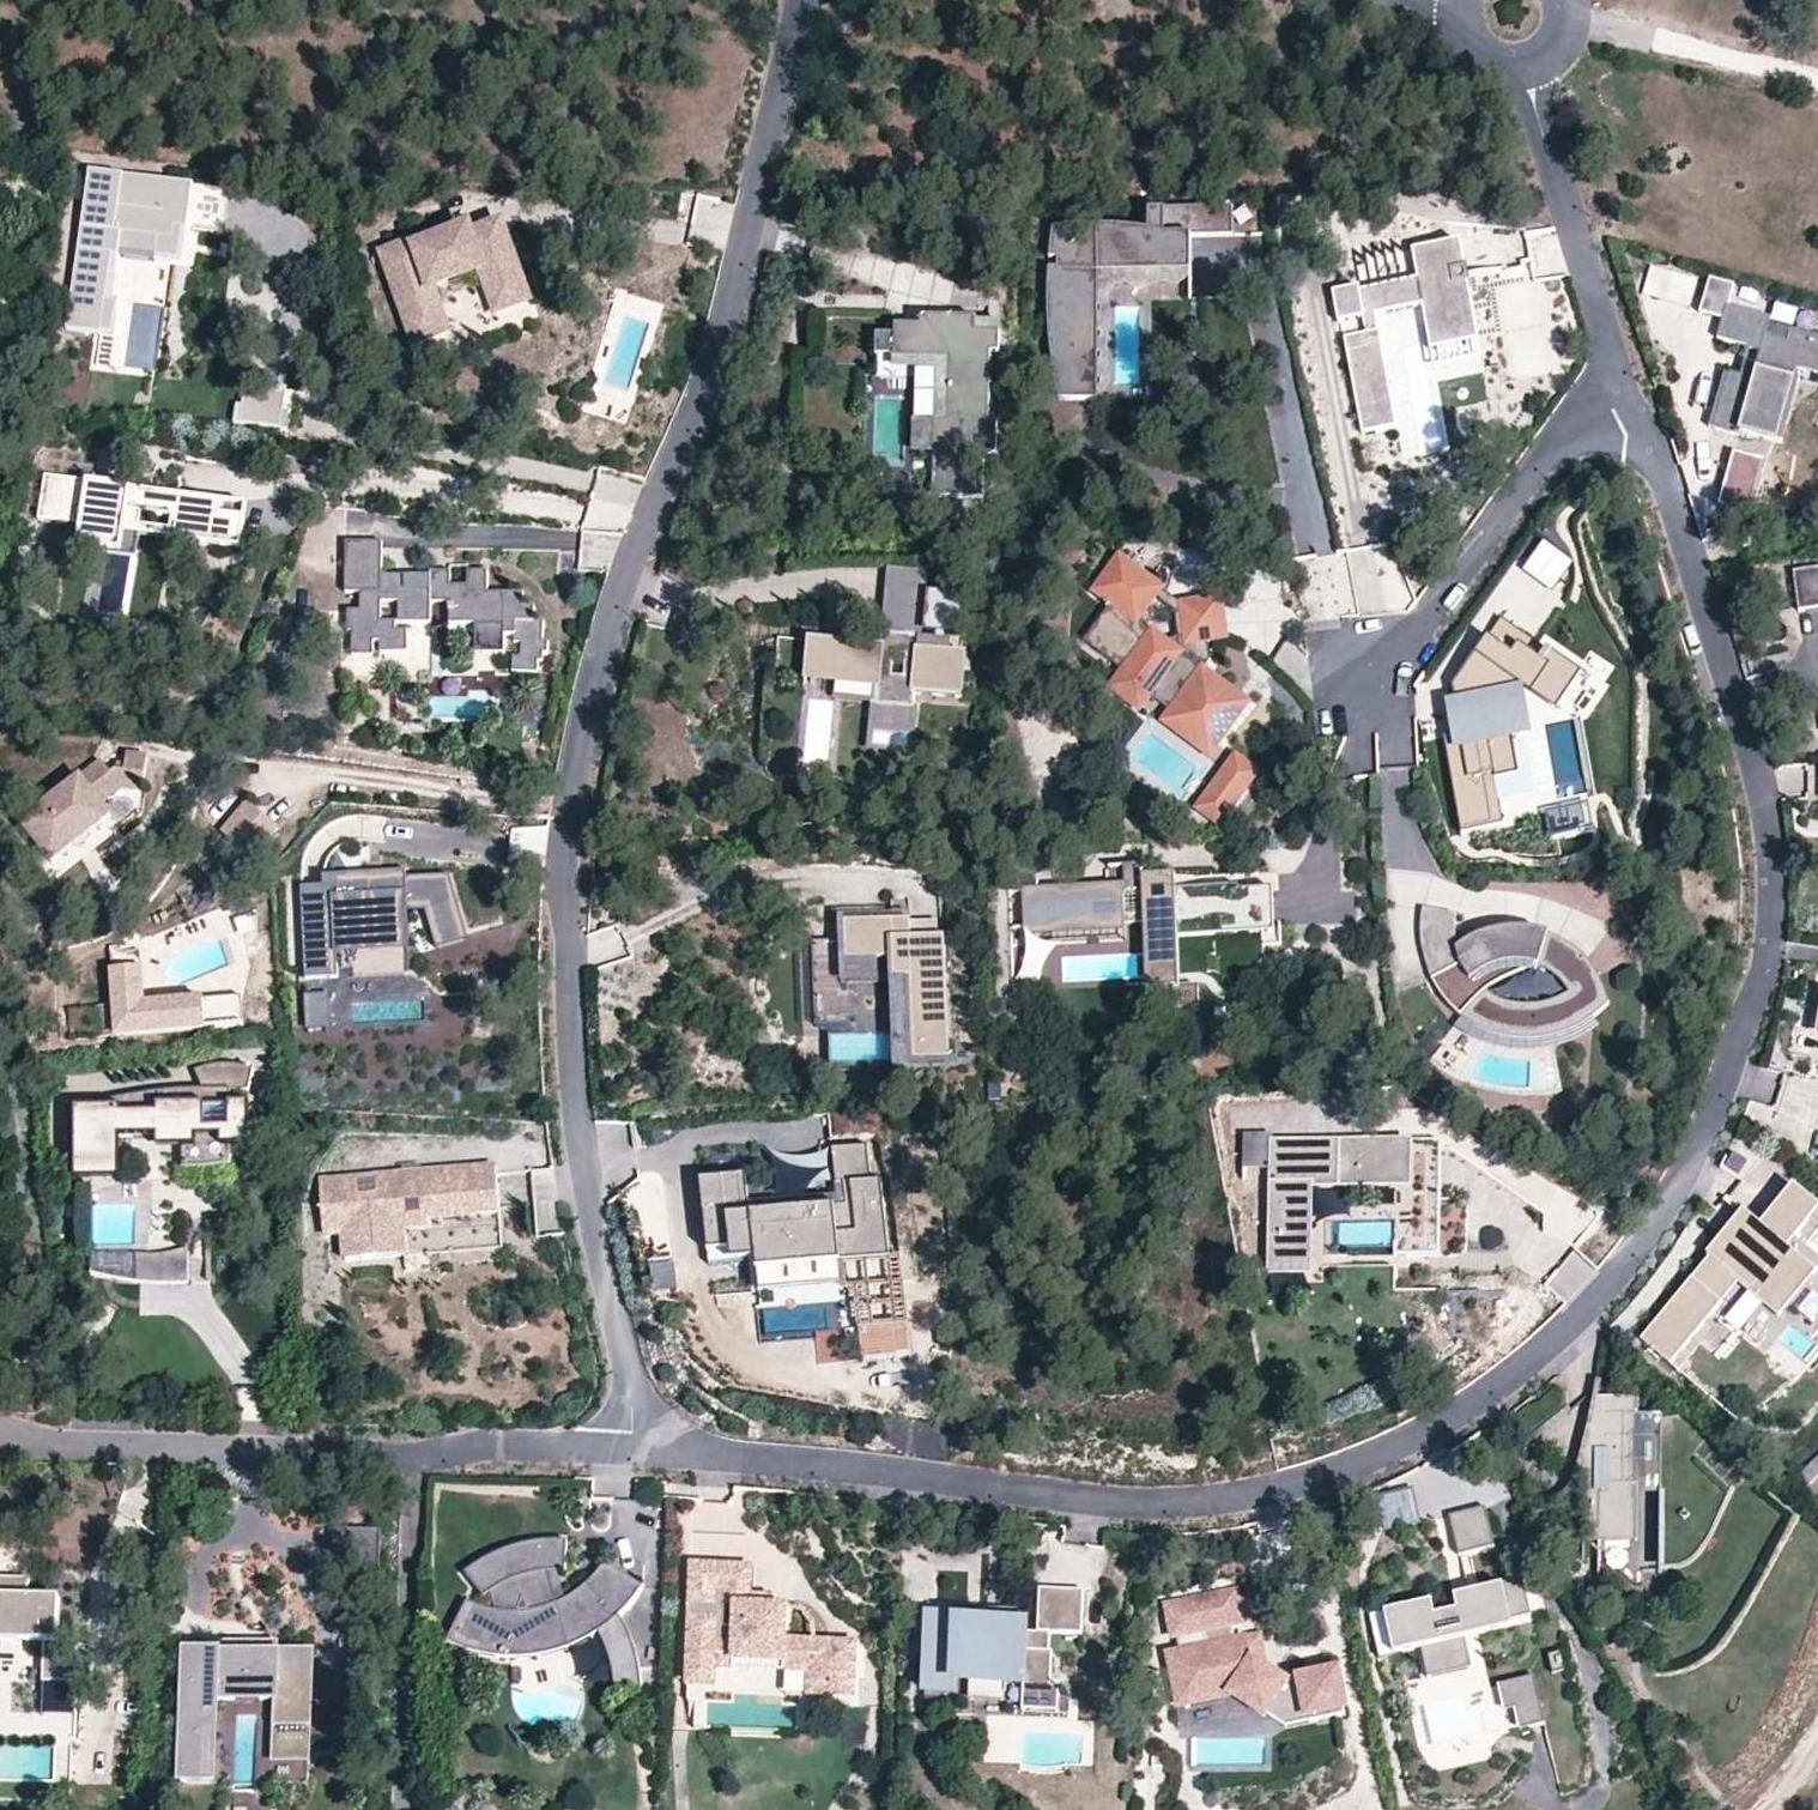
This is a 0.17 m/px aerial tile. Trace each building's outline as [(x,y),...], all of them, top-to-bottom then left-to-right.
[(177,230),(189,231),(196,187),(92,171),(68,330),(102,335),(114,256),(120,257),(125,234),(176,242),(177,230)] [(189,231),(225,237),(228,215),(231,192),(196,187),(189,231)] [(1192,237),(1234,238),(1234,211),(1165,210),(1165,213),(1150,213),(1150,232),(1142,229),(1121,227),(1098,226),(1053,230),(1051,243),(1049,260),(1057,260),(1057,269),(1049,269),(1048,278),(1048,292),(1049,314),(1052,357),(1059,399),(1098,400),(1099,273),(1192,273),(1192,237)] [(483,271),(498,313),(530,302),(503,226),(473,237),(471,231),(419,250),(417,244),(385,255),(416,342),(447,331),(432,289),(483,271)] [(125,234),(120,257),(184,267),(189,231),(177,230),(176,242),(125,234)] [(1367,335),(1345,339),(1362,435),(1398,428),(1377,316),(1423,308),(1431,351),(1480,342),(1461,243),(1414,251),(1419,281),(1361,292),(1360,288),(1334,293),(1339,323),(1364,318),(1367,335)] [(120,257),(114,256),(102,335),(116,337),(121,300),(114,299),(120,257)] [(1496,270),(1503,375),(1556,372),(1550,279),(1510,282),(1509,269),(1496,270)] [(1769,323),(1771,319),(1726,306),(1717,338),(1762,351),(1754,379),(1729,373),(1714,428),(1740,436),(1740,433),(1778,444),(1796,381),(1793,380),(1796,369),(1817,375),(1817,343),(1789,335),(1787,343),(1766,337),(1769,323)] [(877,336),(877,357),(895,357),(895,359),(951,361),(949,423),(936,423),(935,453),(940,453),(939,498),(984,499),(986,454),(998,454),(999,424),(990,424),(993,356),(1001,356),(1001,333),(978,332),(979,321),(923,319),(922,328),(897,327),(896,336),(877,336)] [(1002,321),(979,321),(978,332),(1001,333),(1002,321)] [(1769,323),(1766,337),(1787,343),(1789,335),(1817,343),(1817,337),(1769,323)] [(951,361),(895,359),(895,370),(937,372),(936,423),(949,423),(951,361)] [(1782,445),(1800,382),(1796,381),(1778,444),(1782,445)] [(247,389),(289,395),(290,389),(248,383),(247,389)] [(242,425),(283,431),(286,413),(289,395),(247,389),(242,425)] [(286,413),(283,431),(289,432),(292,414),(286,413)] [(935,453),(936,423),(915,422),(914,452),(935,453)] [(1742,462),(1716,466),(1723,510),(1749,506),(1742,462)] [(248,507),(46,477),(39,521),(83,528),(80,548),(123,554),(125,534),(129,514),(143,516),(140,536),(242,551),(248,507)] [(1350,510),(1344,534),(1373,541),(1379,518),(1350,510)] [(140,536),(143,516),(129,514),(125,534),(140,536)] [(409,654),(409,632),(397,632),(397,625),(432,625),(432,604),(450,604),(450,625),(477,625),(477,628),(505,628),(505,637),(517,637),(516,645),(523,646),(522,659),(515,659),(514,673),(539,675),(540,663),(544,664),(545,655),(549,655),(550,644),(544,643),(545,623),(535,622),(536,609),(523,608),(524,594),(487,591),(487,570),(467,570),(467,584),(450,584),(450,570),(429,571),(430,588),(405,589),(404,576),(381,576),(381,542),(344,542),(345,594),(360,593),(360,611),(348,611),(348,633),(353,633),(353,658),(375,658),(374,643),(381,643),(381,654),(409,654)] [(1401,545),(1294,558),(1302,625),(1409,612),(1401,545)] [(1113,603),(1084,641),(1124,672),(1112,688),(1132,703),(1142,689),(1150,696),(1174,714),(1179,706),(1223,740),(1249,706),(1205,671),(1183,655),(1181,640),(1166,643),(1138,621),(1156,597),(1132,578),(1137,571),(1121,559),(1097,591),(1113,603)] [(1795,571),(1800,610),(1817,608),(1817,569),(1795,571)] [(1183,655),(1205,671),(1212,663),(1209,642),(1188,645),(1183,606),(1137,571),(1132,578),(1156,597),(1177,612),(1181,640),(1183,655)] [(889,572),(888,588),(924,592),(926,575),(889,572)] [(924,592),(888,588),(883,636),(882,648),(842,644),(808,641),(804,674),(837,677),(879,681),(877,705),(875,727),(911,730),(915,692),(961,696),(965,656),(951,654),(952,641),(920,638),(924,598),(924,592)] [(963,602),(924,598),(920,638),(952,641),(959,642),(960,631),(963,602)] [(1183,606),(1188,645),(1209,642),(1227,639),(1222,601),(1183,606)] [(960,631),(969,632),(972,602),(963,602),(960,631)] [(1520,777),(1512,734),(1553,727),(1552,721),(1583,677),(1502,619),(1453,688),(1457,709),(1455,709),(1459,735),(1444,738),(1450,768),(1457,767),(1462,793),(1455,795),(1462,834),(1498,827),(1494,804),(1501,803),(1497,781),(1520,777)] [(505,628),(477,628),(477,657),(505,657),(505,637),(505,628)] [(883,636),(844,632),(842,644),(882,648),(883,636)] [(1273,660),(1295,679),(1310,661),(1289,643),(1273,660)] [(879,681),(837,677),(834,701),(871,704),(877,705),(879,681)] [(1576,706),(1592,683),(1583,677),(1552,721),(1553,727),(1578,722),(1576,706)] [(1140,709),(1150,696),(1142,689),(1132,703),(1140,709)] [(875,727),(877,705),(871,704),(867,750),(873,750),(875,727)] [(1210,757),(1223,740),(1179,706),(1174,714),(1166,723),(1210,757)] [(909,754),(911,730),(875,727),(873,750),(909,754)] [(22,825),(53,865),(112,819),(103,806),(124,789),(144,792),(148,758),(128,755),(125,773),(116,771),(112,775),(103,762),(22,825)] [(1220,824),(1257,775),(1236,759),(1199,809),(1220,824)] [(1595,833),(1588,797),(1569,801),(1576,837),(1595,833)] [(1569,801),(1543,806),(1550,841),(1576,837),(1569,801)] [(1505,826),(1501,803),(1494,804),(1498,827),(1505,826)] [(248,804),(223,834),(254,860),(280,830),(248,804)] [(1239,887),(1176,890),(1176,894),(1168,894),(1167,877),(1144,878),(1144,866),(1124,867),(1126,888),(1080,890),(1079,885),(1042,887),(1042,891),(1039,891),(1041,929),(1127,925),(1145,924),(1148,988),(1161,988),(1161,1008),(1201,1006),(1200,985),(1181,985),(1179,937),(1178,930),(1275,926),(1273,889),(1239,891),(1239,887)] [(427,911),(431,950),(462,945),(451,877),(407,879),(407,872),(324,876),(325,886),(302,888),(307,980),(339,978),(337,941),(410,937),(409,912),(427,911)] [(1175,877),(1167,877),(1168,894),(1176,894),(1176,890),(1175,877)] [(1041,929),(1039,891),(1025,892),(1027,946),(1128,942),(1127,925),(1041,929)] [(1456,913),(1421,909),(1419,929),(1421,949),(1426,967),(1431,980),(1462,965),(1465,964),(1461,957),(1459,949),(1457,941),(1456,925),(1456,913)] [(258,911),(239,917),(249,959),(261,956),(258,911)] [(840,946),(839,931),(902,928),(901,916),(826,920),(828,946),(840,946)] [(940,921),(912,922),(913,939),(940,937),(940,921)] [(1275,926),(1178,930),(1179,937),(1275,933),(1275,926)] [(953,1077),(947,938),(903,940),(902,928),(839,931),(840,946),(828,946),(804,947),(807,1031),(840,1030),(840,1037),(811,1038),(812,1068),(828,1067),(827,1040),(887,1038),(888,1065),(889,1065),(890,1080),(953,1077)] [(1510,954),(1490,956),(1470,962),(1465,964),(1462,965),(1431,980),(1434,985),(1445,1002),(1461,1017),(1475,1027),(1493,1035),(1513,1040),(1533,1042),(1552,1040),(1571,1035),(1589,1027),(1593,1023),(1600,979),(1591,967),(1579,954),(1564,944),(1549,937),(1532,933),(1515,931),(1508,932),(1510,954)] [(1465,944),(1459,949),(1461,957),(1465,964),(1470,962),(1490,956),(1510,954),(1508,932),(1498,933),(1481,937),(1465,944)] [(1474,981),(1484,991),(1492,986),(1513,976),(1523,973),(1535,971),(1523,968),(1510,968),(1491,971),(1480,976),(1474,981)] [(241,1000),(143,1005),(141,970),(108,971),(111,1042),(205,1038),(205,1027),(242,1026),(241,1000)] [(1604,987),(1600,979),(1593,1023),(1606,1015),(1611,1009),(1608,997),(1604,987)] [(328,997),(303,998),(305,1030),(329,1029),(328,997)] [(205,1091),(232,1091),(251,1092),(255,1070),(229,1066),(220,1066),(211,1067),(196,1071),(205,1091)] [(98,1171),(116,1172),(117,1138),(156,1139),(184,1139),(184,1151),(184,1173),(233,1168),(233,1150),(233,1132),(206,1131),(206,1110),(233,1110),(232,1091),(205,1091),(157,1094),(100,1104),(68,1106),(68,1167),(78,1169),(98,1171)] [(252,1110),(233,1110),(206,1110),(206,1131),(233,1132),(233,1150),(252,1150),(252,1110)] [(1306,1270),(1308,1183),(1399,1184),(1397,1251),(1431,1251),(1432,1197),(1439,1197),(1440,1150),(1427,1139),(1400,1138),(1400,1149),(1270,1146),(1268,1269),(1306,1270)] [(184,1139),(156,1139),(156,1150),(184,1151),(184,1139)] [(700,1179),(708,1251),(731,1249),(754,1246),(756,1260),(757,1271),(840,1262),(890,1257),(880,1177),(871,1179),(867,1143),(831,1147),(836,1184),(850,1182),(853,1212),(835,1214),(834,1205),(751,1214),(750,1204),(746,1174),(700,1179)] [(78,1169),(68,1167),(68,1185),(116,1186),(116,1172),(98,1171),(78,1169)] [(504,1249),(497,1168),(329,1181),(331,1206),(323,1207),(325,1235),(346,1234),(348,1262),(504,1249)] [(534,1230),(559,1229),(556,1170),(531,1171),(534,1230)] [(321,1182),(323,1207),(331,1206),(329,1181),(321,1182)] [(751,1214),(834,1205),(835,1214),(853,1212),(850,1182),(836,1184),(837,1194),(750,1204),(751,1214)] [(1761,1229),(1787,1252),(1801,1236),(1812,1246),(1817,1239),(1817,1203),(1798,1186),(1763,1227),(1761,1229)] [(1438,1257),(1439,1197),(1432,1197),(1431,1251),(1397,1251),(1397,1256),(1438,1257)] [(1712,1258),(1641,1340),(1671,1366),(1739,1287),(1780,1322),(1783,1319),(1813,1344),(1817,1338),(1817,1251),(1812,1246),(1801,1236),(1787,1252),(1761,1229),(1763,1227),(1746,1212),(1708,1255),(1712,1258)] [(731,1249),(732,1263),(756,1260),(754,1246),(731,1249)] [(92,1272),(138,1283),(137,1256),(114,1253),(91,1250),(92,1272)] [(145,1257),(137,1256),(138,1283),(150,1285),(189,1286),(189,1251),(163,1256),(145,1257)] [(840,1262),(757,1271),(760,1293),(843,1284),(840,1262)] [(1639,1400),(1594,1399),(1585,1455),(1584,1531),(1638,1532),(1639,1493),(1639,1400)] [(1800,1479),(1810,1489),(1817,1481),(1817,1462),(1800,1479)] [(1411,1491),(1379,1498),(1385,1528),(1417,1521),(1411,1491)] [(1496,1552),(1487,1512),(1451,1520),(1460,1560),(1496,1552)] [(1638,1532),(1584,1531),(1583,1543),(1638,1544),(1638,1532)] [(379,1555),(378,1533),(357,1533),(358,1555),(379,1555)] [(472,1570),(466,1575),(484,1598),(491,1594),(496,1612),(481,1608),(467,1602),(446,1643),(463,1650),(484,1656),(509,1659),(538,1658),(569,1649),(598,1634),(610,1663),(615,1691),(642,1691),(641,1679),(637,1657),(630,1639),(619,1617),(635,1599),(643,1587),(623,1575),(605,1564),(598,1573),(588,1585),(574,1596),(566,1601),(558,1574),(565,1573),(567,1542),(553,1542),(536,1543),(502,1552),(472,1570)] [(854,1698),(855,1644),(786,1641),(787,1608),(773,1607),(735,1606),(734,1630),(725,1629),(726,1606),(727,1566),(691,1565),(688,1679),(715,1680),(716,1671),(734,1672),(734,1664),(784,1665),(783,1673),(807,1674),(834,1675),(833,1698),(854,1698)] [(727,1566),(726,1606),(735,1606),(773,1607),(774,1598),(751,1597),(751,1567),(727,1566)] [(49,1640),(48,1681),(80,1682),(81,1642),(64,1642),(65,1600),(32,1599),(32,1581),(0,1580),(0,1639),(49,1640)] [(1431,1606),(1383,1616),(1393,1659),(1420,1653),(1427,1684),(1470,1674),(1462,1637),(1530,1622),(1526,1607),(1541,1604),(1536,1582),(1453,1601),(1457,1619),(1445,1622),(1435,1624),(1431,1606)] [(926,1700),(1024,1704),(1024,1687),(1052,1688),(1054,1653),(1051,1652),(1051,1634),(1083,1635),(1085,1591),(1040,1590),(1039,1634),(1026,1634),(1027,1623),(957,1621),(957,1617),(929,1616),(926,1700)] [(1276,1698),(1286,1684),(1265,1670),(1254,1663),(1249,1640),(1236,1643),(1232,1624),(1241,1622),(1235,1593),(1167,1608),(1174,1637),(1203,1631),(1207,1649),(1171,1657),(1182,1705),(1234,1694),(1266,1715),(1276,1698)] [(1393,1659),(1383,1616),(1369,1619),(1379,1663),(1393,1659)] [(595,1669),(610,1663),(598,1634),(569,1649),(581,1686),(586,1676),(595,1669)] [(1249,1640),(1254,1663),(1265,1670),(1258,1639),(1249,1640)] [(220,1650),(220,1655),(280,1657),(280,1653),(280,1643),(220,1642),(220,1650)] [(309,1785),(314,1655),(280,1653),(280,1657),(220,1655),(220,1650),(188,1649),(182,1781),(214,1782),(217,1702),(277,1704),(274,1783),(309,1785)] [(784,1665),(734,1664),(734,1672),(783,1673),(784,1665)] [(1347,1716),(1337,1672),(1286,1684),(1276,1698),(1287,1706),(1307,1701),(1311,1723),(1347,1716)] [(807,1697),(833,1698),(834,1675),(807,1674),(807,1697)] [(715,1680),(688,1679),(687,1688),(715,1689),(715,1680)] [(1520,1710),(1539,1707),(1535,1684),(1499,1691),(1503,1714),(1520,1710)] [(1024,1704),(1024,1712),(1060,1713),(1061,1688),(1052,1688),(1024,1687),(1024,1704)] [(1307,1701),(1287,1706),(1276,1698),(1266,1715),(1287,1728),(1311,1723),(1307,1701)] [(1539,1707),(1520,1710),(1524,1731),(1543,1727),(1539,1707)] [(1169,1767),(1169,1753),(1153,1753),(1153,1768),(1169,1767)]
